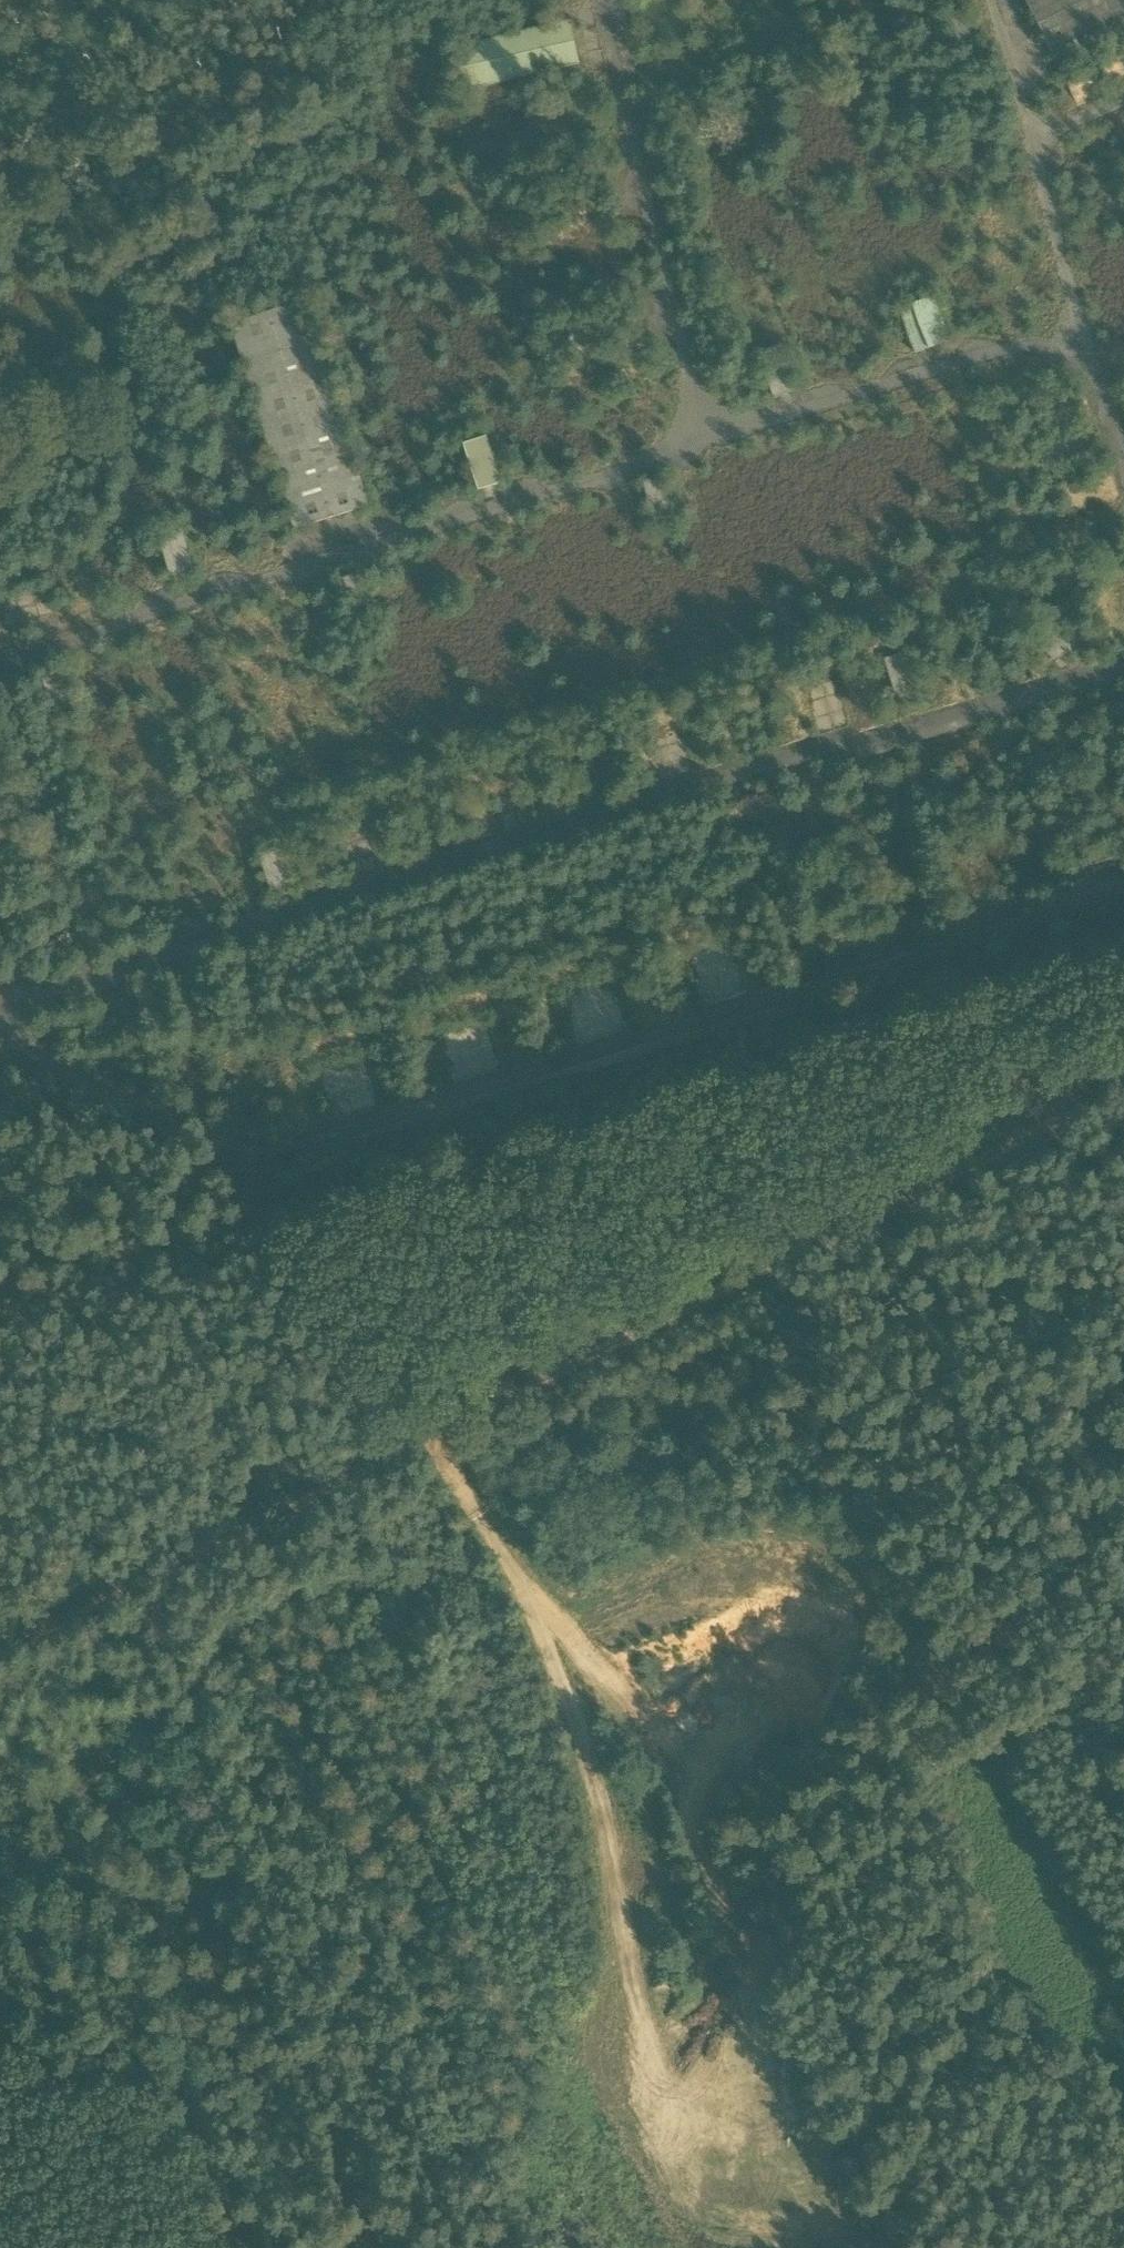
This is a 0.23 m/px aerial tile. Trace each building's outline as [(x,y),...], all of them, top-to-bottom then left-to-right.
[(1054,57),(1123,20),(1123,0),(1025,0),(1054,57)] [(442,48),(452,92),(576,65),(566,21),(442,48)] [(228,315),(291,522),(366,499),(303,293),(228,315)] [(904,311),(917,356),(952,346),(940,301),(904,311)] [(462,441),(475,484),(498,477),(484,434),(462,441)] [(885,663),(900,717),(925,710),(909,656),(885,663)] [(254,857),(268,903),(296,895),(282,849),(254,857)] [(565,997),(582,1050),(628,1035),(612,982),(565,997)] [(438,1036),(455,1089),(505,1073),(488,1020),(438,1036)]
